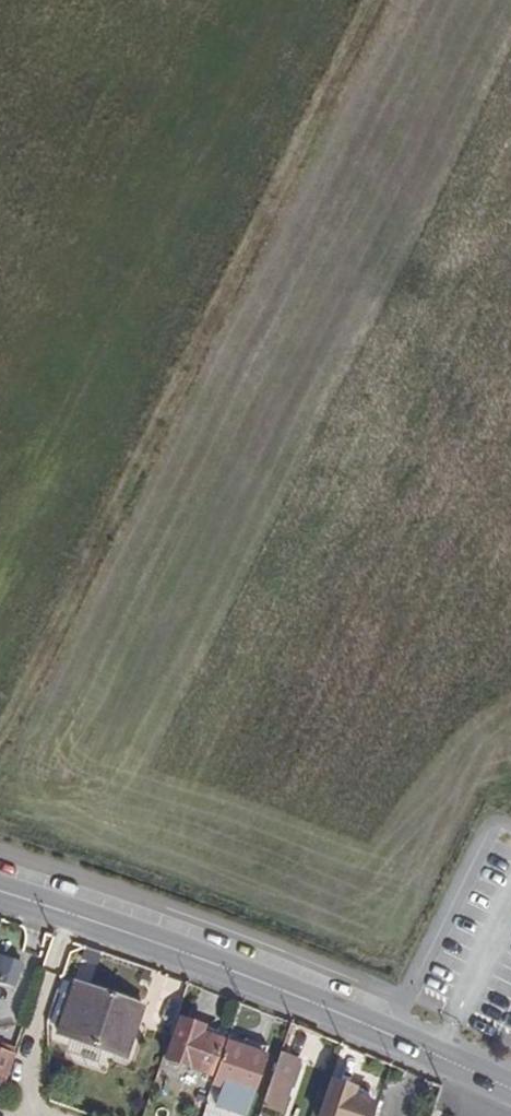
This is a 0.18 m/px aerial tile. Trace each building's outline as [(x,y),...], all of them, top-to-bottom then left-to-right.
[(154,1040),(172,987),(106,965),(88,1017),(154,1040)] [(238,1015),(240,1009),(216,1001),(202,1041),(244,1055),(257,1022),(238,1015)] [(32,1055),(40,1031),(15,1021),(7,1046),(32,1055)] [(288,1077),(302,1036),(261,1023),(247,1064),(288,1077)] [(16,1052),(0,1046),(0,1074),(7,1077),(16,1052)] [(383,1075),(386,1064),(368,1058),(356,1095),(393,1109),(403,1082),(383,1075)] [(13,1109),(0,1104),(0,1115),(10,1115),(13,1109)]
